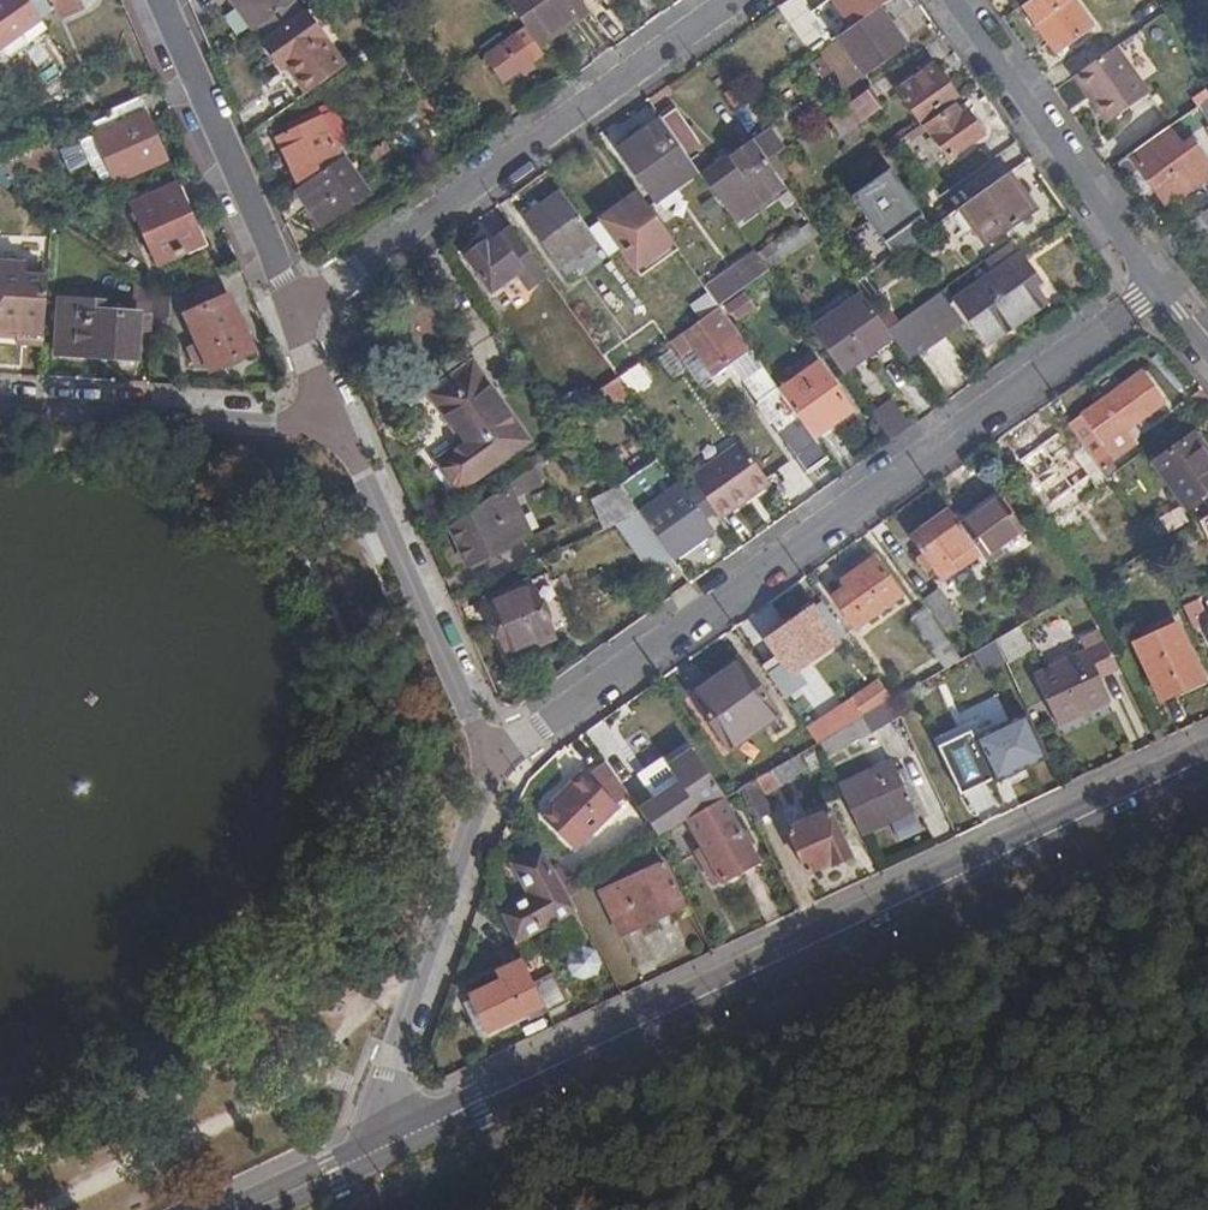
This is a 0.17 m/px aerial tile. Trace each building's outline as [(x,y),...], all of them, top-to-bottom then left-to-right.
[(41,20),(35,10),(27,0),(0,0),(0,49),(41,20)] [(35,10),(50,2),(49,0),(27,0),(35,10)] [(50,2),(59,21),(82,10),(77,0),(49,0),(50,2)] [(255,30),(297,1),(297,0),(234,0),(255,30)] [(588,12),(579,0),(505,0),(532,39),(561,19),(567,27),(588,12)] [(888,3),(886,0),(833,0),(852,28),(879,9),(888,3)] [(1061,47),(1088,27),(1069,0),(1035,0),(1025,8),(1047,41),(1054,36),(1061,47)] [(286,65),(308,94),(345,68),(297,1),(255,30),(281,67),(286,65)] [(852,28),(836,40),(865,77),(907,47),(879,9),(852,28)] [(532,39),(538,47),(567,27),(561,19),(532,39)] [(1055,51),(1061,47),(1054,36),(1047,41),(1055,51)] [(530,62),(514,38),(487,57),(504,81),(530,62)] [(1116,45),(1074,75),(1107,121),(1148,92),(1116,45)] [(813,59),(831,85),(849,73),(831,46),(813,59)] [(956,98),(935,71),(900,94),(920,123),(956,98)] [(1207,97),(1207,91),(1206,87),(1190,98),(1196,106),(1207,97)] [(879,110),(866,93),(829,119),(841,138),(879,110)] [(1196,106),(1207,129),(1207,97),(1196,106)] [(109,114),(89,124),(94,136),(83,142),(91,162),(104,157),(115,182),(165,161),(138,100),(109,114)] [(424,123),(436,115),(426,101),(415,109),(424,123)] [(982,136),(965,111),(958,116),(952,109),(924,128),(947,161),(982,136)] [(1200,122),(1190,110),(1166,127),(1176,139),(1200,122)] [(341,157),(342,160),(356,150),(330,111),(320,117),(341,157)] [(676,111),(661,121),(662,123),(684,154),(699,144),(676,111)] [(316,170),(341,157),(320,117),(319,114),(292,126),(294,132),(278,141),(298,183),(318,174),(316,170)] [(684,154),(662,123),(623,151),(662,207),(701,177),(684,154)] [(1119,160),(1126,170),(1136,163),(1165,205),(1207,175),(1207,166),(1190,140),(1181,146),(1176,139),(1166,127),(1119,160)] [(767,163),(753,143),(708,176),(721,195),(717,199),(734,223),(785,187),(767,163)] [(47,144),(0,166),(0,182),(52,158),(47,144)] [(342,160),(296,193),(317,223),(318,222),(340,207),(343,211),(367,194),(342,160)] [(891,172),(853,200),(893,255),(931,227),(891,172)] [(1035,208),(1010,174),(960,210),(983,244),(1035,208)] [(201,244),(174,187),(131,206),(157,265),(201,244)] [(596,239),(561,190),(523,217),(535,234),(538,232),(560,263),(596,239)] [(680,251),(639,193),(601,220),(644,278),(680,251)] [(811,224),(802,211),(790,194),(740,231),(756,254),(778,240),(782,245),(811,224)] [(1187,245),(1207,231),(1207,206),(1176,228),(1187,245)] [(340,207),(318,222),(320,226),(343,211),(340,207)] [(546,275),(513,229),(489,246),(486,244),(467,258),(492,291),(517,273),(527,288),(546,275)] [(1203,249),(1207,245),(1207,231),(1196,239),(1203,249)] [(763,263),(769,272),(790,257),(782,245),(778,240),(756,254),(763,263)] [(892,337),(910,362),(967,321),(988,347),(1045,304),(1032,287),(1038,280),(1019,254),(1010,243),(983,263),(993,275),(953,302),(945,290),(888,331),(892,337)] [(5,331),(12,255),(0,254),(0,307),(1,307),(0,313),(0,331),(5,331)] [(12,255),(5,331),(44,335),(49,279),(23,277),(24,267),(24,256),(12,255)] [(720,307),(769,272),(763,263),(740,277),(736,271),(708,290),(720,307)] [(49,279),(49,269),(24,267),(23,277),(49,279)] [(200,344),(212,370),(254,351),(222,284),(181,302),(200,344)] [(755,309),(744,294),(726,306),(737,322),(755,309)] [(811,331),(842,374),(892,337),(888,331),(862,295),(811,331)] [(137,360),(140,315),(101,312),(101,303),(58,301),(54,355),(137,360)] [(720,307),(669,342),(679,357),(692,348),(713,373),(749,347),(720,307)] [(647,339),(654,353),(669,342),(660,329),(647,339)] [(5,331),(4,339),(19,340),(18,346),(43,347),(44,335),(5,331)] [(196,371),(212,370),(200,344),(187,350),(196,371)] [(640,362),(617,373),(627,394),(650,383),(640,362)] [(437,459),(457,489),(526,440),(471,366),(431,396),(463,439),(437,459)] [(780,391),(814,439),(850,412),(818,366),(780,391)] [(808,470),(827,457),(814,439),(780,391),(763,367),(744,380),(808,470)] [(1159,402),(1140,375),(1081,416),(1109,457),(1130,441),(1123,431),(1159,402)] [(870,413),(891,442),(910,428),(891,400),(870,413)] [(1195,434),(1155,464),(1184,506),(1207,488),(1207,451),(1195,434)] [(1096,488),(1107,481),(1105,478),(1083,447),(1071,455),(1057,435),(1022,461),(1052,502),(1087,477),(1096,488)] [(734,510),(770,485),(741,444),(690,479),(708,505),(715,515),(730,505),(734,510)] [(532,467),(449,525),(468,565),(529,536),(513,498),(540,485),(532,467)] [(640,514),(672,560),(708,532),(696,514),(708,505),(690,479),(666,497),(653,480),(628,498),(640,514)] [(593,500),(606,529),(640,514),(628,498),(621,487),(593,500)] [(960,524),(988,564),(1003,553),(999,548),(1022,532),(997,498),(960,524)] [(715,515),(719,520),(734,510),(730,505),(715,515)] [(966,579),(988,564),(960,524),(951,512),(914,538),(944,580),(958,569),(966,579)] [(851,597),(839,605),(854,628),(899,596),(873,560),(842,582),(846,589),(851,597)] [(951,590),(966,579),(958,569),(944,580),(951,590)] [(527,644),(576,622),(553,570),(485,602),(510,659),(530,649),(527,644)] [(833,596),(839,605),(851,597),(846,589),(833,596)] [(959,623),(938,592),(924,600),(945,631),(959,623)] [(768,675),(785,699),(804,685),(795,670),(844,634),(822,603),(770,641),(786,663),(768,675)] [(911,618),(946,669),(960,661),(924,609),(911,618)] [(580,631),(576,622),(527,644),(530,649),(510,659),(511,662),(580,631)] [(1202,681),(1176,626),(1135,645),(1162,700),(1202,681)] [(1028,650),(1016,628),(996,640),(1008,661),(1028,650)] [(1115,668),(1099,634),(1082,641),(1087,653),(1038,676),(1061,722),(1109,699),(1099,676),(1115,668)] [(993,642),(971,655),(982,677),(1005,666),(993,642)] [(689,688),(691,691),(706,679),(711,685),(742,663),(736,655),(689,688)] [(706,679),(691,691),(729,748),(777,715),(742,663),(711,685),(706,679)] [(808,731),(817,745),(862,719),(891,701),(879,684),(808,731)] [(1045,759),(1025,716),(975,740),(997,783),(1045,759)] [(862,719),(817,745),(825,761),(869,733),(862,719)] [(725,799),(690,748),(665,763),(680,785),(640,811),(659,838),(725,799)] [(805,767),(798,756),(741,790),(755,819),(771,811),(764,795),(779,786),(777,782),(805,767)] [(891,763),(838,788),(861,834),(913,810),(891,763)] [(611,821),(634,803),(616,777),(607,764),(581,781),(578,776),(539,802),(551,819),(536,829),(560,863),(613,826),(611,821)] [(848,857),(827,813),(788,831),(808,873),(830,862),(832,865),(848,857)] [(754,860),(729,816),(691,837),(714,883),(754,860)] [(582,923),(569,899),(549,863),(514,879),(529,910),(504,923),(518,952),(582,923)] [(622,935),(681,906),(664,865),(604,893),(622,935)] [(543,1005),(545,1010),(555,1006),(556,1009),(600,989),(593,971),(596,963),(592,954),(581,950),(570,955),(566,968),(533,984),(543,1005)] [(533,984),(522,961),(499,973),(501,981),(471,998),(488,1031),(543,1005),(533,984)]
